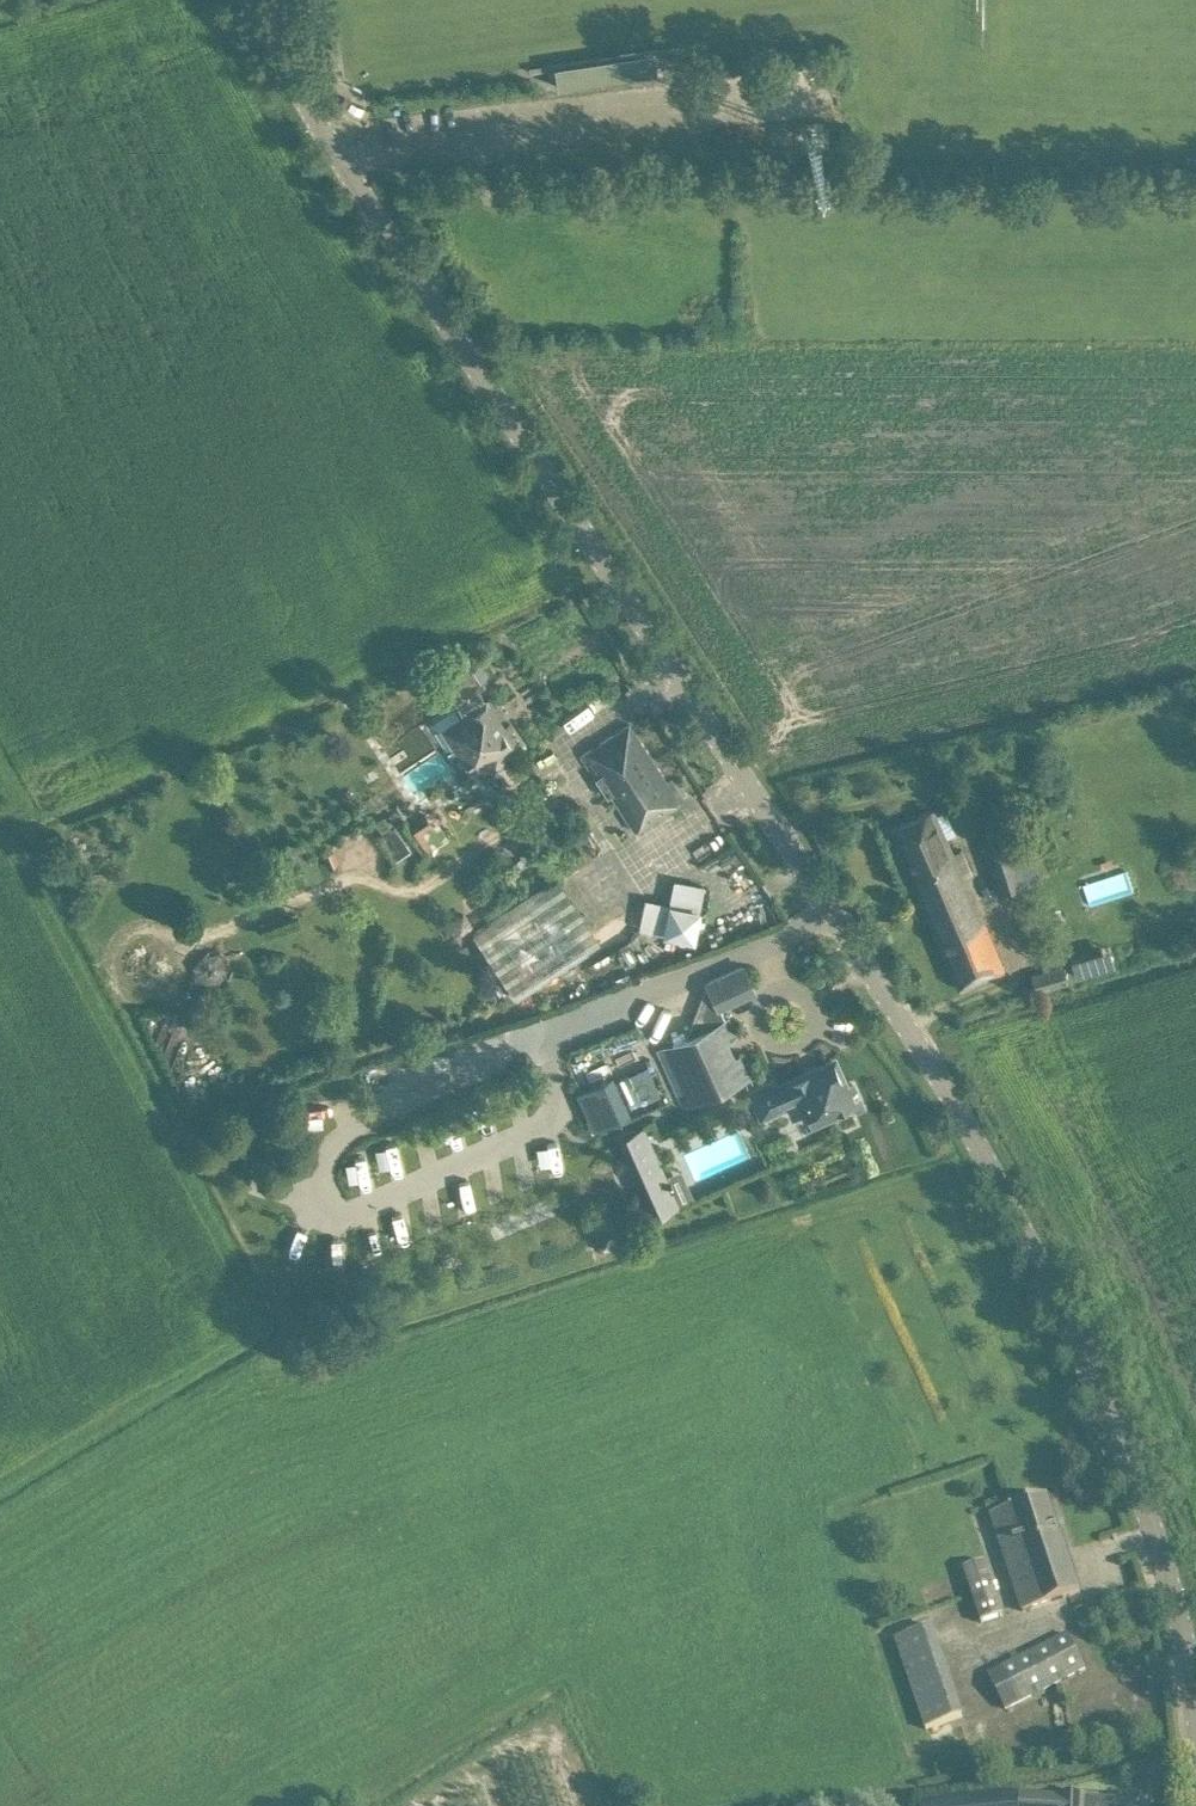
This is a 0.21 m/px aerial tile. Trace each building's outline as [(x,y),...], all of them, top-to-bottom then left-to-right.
[(653,52),(553,68),(557,88),(656,73),(653,52)] [(456,711),(431,727),(447,752),(453,748),(464,764),(469,761),(478,762),(482,768),(498,757),(501,762),(524,747),(509,724),(503,728),(501,724),(507,720),(492,697),(486,701),(478,689),(484,685),(481,681),(488,676),(481,665),(474,670),(471,665),(442,684),(463,716),(461,718),(460,717),(456,711)] [(667,781),(629,724),(581,755),(608,797),(611,794),(635,830),(683,799),(670,779),(667,781)] [(933,807),(890,826),(960,989),(1003,971),(933,807)] [(413,830),(427,851),(449,837),(436,815),(413,830)] [(1022,829),(979,844),(996,893),(1038,878),(1022,829)] [(508,996),(596,942),(553,874),(466,928),(508,996)] [(638,929),(694,941),(701,909),(699,908),(705,885),(673,878),(669,903),(645,898),(638,929)] [(1071,976),(1112,968),(1108,947),(1067,954),(1071,976)] [(1035,991),(1067,982),(1062,964),(1030,973),(1035,991)] [(706,982),(717,1005),(753,989),(742,965),(706,982)] [(733,1057),(727,1042),(736,1038),(729,1020),(657,1051),(683,1105),(753,1073),(743,1052),(733,1057)] [(787,1107),(785,1102),(794,1098),(801,1101),(809,1118),(824,1111),(826,1115),(836,1111),(840,1119),(864,1108),(853,1084),(845,1087),(834,1062),(778,1087),(776,1081),(749,1092),(761,1118),(787,1107)] [(679,1204),(644,1125),(618,1137),(653,1215),(679,1204)] [(998,1532),(1003,1547),(1023,1610),(1080,1592),(1061,1534),(1059,1534),(1046,1495),(985,1515),(991,1534),(998,1532)] [(963,1567),(981,1622),(1002,1615),(985,1560),(963,1567)] [(933,1626),(894,1639),(925,1728),(963,1715),(933,1626)] [(1007,1707),(1064,1678),(1086,1668),(1068,1633),(990,1673),(1007,1707)] [(1088,1795),(1058,1794),(1058,1795),(1021,1794),(1020,1805),(1088,1805),(1088,1795)] [(944,1802),(944,1805),(1004,1805),(1003,1795),(944,1802)]
